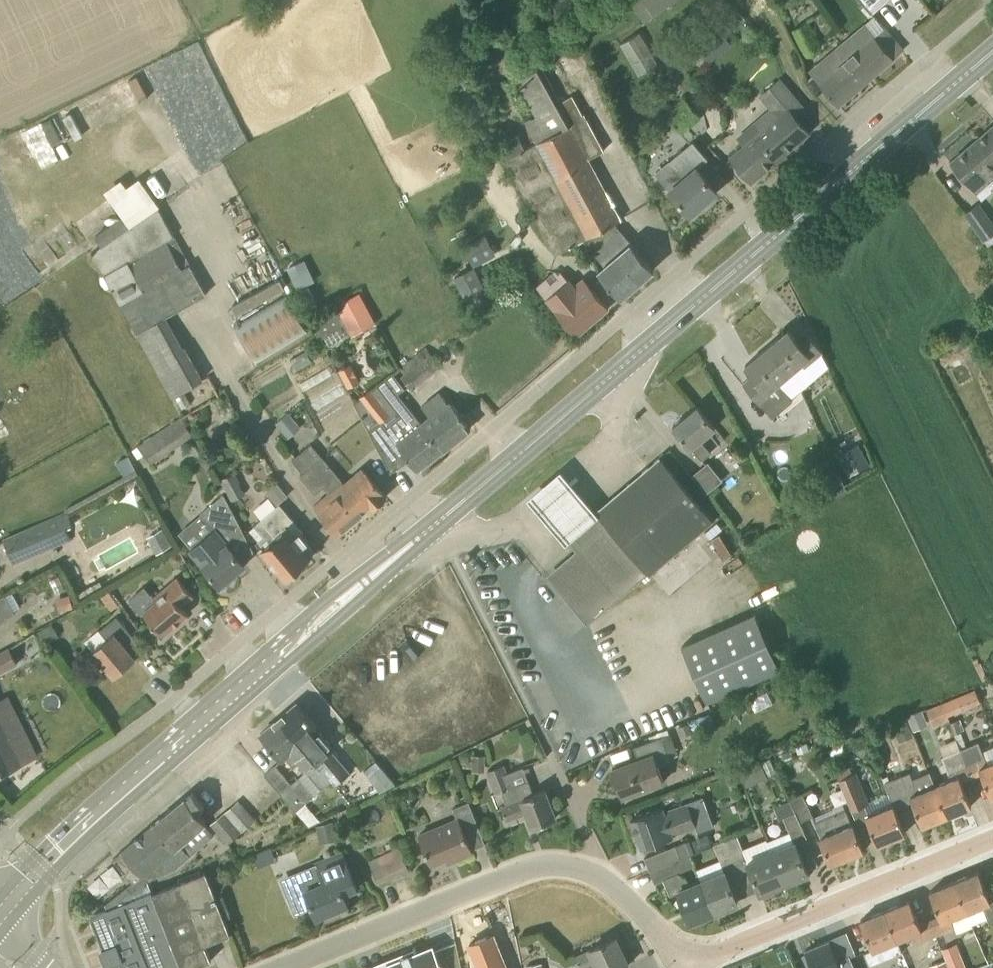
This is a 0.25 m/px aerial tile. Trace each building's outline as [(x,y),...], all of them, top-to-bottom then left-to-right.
[(674,0),(643,0),(654,15),(674,0)] [(872,10),(883,0),(863,0),(872,10)] [(874,34),(867,26),(812,72),(840,104),(904,49),(884,25),(874,34)] [(638,71),(659,56),(638,29),(618,45),(638,71)] [(706,45),(717,58),(732,45),(721,32),(706,45)] [(606,265),(600,270),(622,296),(655,268),(616,222),(622,219),(589,158),(605,150),(585,113),(583,114),(573,94),(561,100),(549,78),(544,80),(538,68),(517,79),(548,137),(526,149),(519,135),(499,146),(557,253),(584,239),(606,265)] [(746,146),(732,157),(752,181),(810,131),(781,98),(791,91),(780,78),(760,95),(770,108),(737,136),(746,146)] [(682,134),(701,117),(684,98),(665,115),(682,134)] [(978,138),(992,156),(992,125),(978,138)] [(978,138),(951,161),(982,198),(992,188),(992,156),(978,138)] [(691,213),(718,190),(699,168),(710,159),(694,140),(656,172),(691,213)] [(199,236),(179,201),(168,208),(176,221),(169,225),(158,206),(160,205),(158,203),(100,242),(102,245),(92,252),(173,395),(202,379),(166,316),(207,293),(173,233),(181,229),(188,242),(199,236)] [(992,233),(992,222),(979,203),(966,213),(985,239),(992,233)] [(475,266),(497,255),(487,234),(465,246),(475,266)] [(295,289),(312,280),(302,258),(284,266),(295,289)] [(473,312),(482,306),(465,273),(455,278),(473,312)] [(580,290),(570,279),(548,299),(578,334),(609,307),(589,283),(580,290)] [(334,305),(350,335),(377,321),(361,291),(334,305)] [(258,363),(309,331),(286,293),(235,325),(258,363)] [(337,313),(314,329),(320,339),(344,324),(337,313)] [(802,363),(805,367),(824,352),(806,330),(797,338),(789,329),(767,347),(789,374),(802,363)] [(410,387),(440,364),(426,346),(401,366),(406,372),(402,376),(410,387)] [(773,415),(794,399),(779,382),(789,374),(767,347),(746,364),(754,374),(744,381),(762,403),(773,415)] [(443,449),(424,424),(414,412),(399,393),(405,388),(393,373),(378,384),(403,414),(388,426),(383,420),(369,429),(384,458),(401,445),(418,469),(443,449)] [(447,405),(438,393),(424,404),(433,416),(424,424),(443,449),(472,426),(452,401),(447,405)] [(703,460),(713,451),(702,438),(716,426),(698,405),(674,425),(703,460)] [(289,412),(278,422),(287,432),(298,422),(289,412)] [(152,462),(194,435),(181,416),(139,443),(152,462)] [(357,518),(312,465),(322,456),(311,443),(292,460),(303,472),(300,475),(316,493),(324,486),(329,492),(314,505),(319,511),(338,533),(357,518)] [(853,471),(869,460),(858,443),(841,454),(853,471)] [(346,484),(322,456),(312,465),(357,518),(371,505),(373,508),(388,495),(364,469),(346,484)] [(651,572),(713,519),(660,456),(598,510),(599,512),(568,538),(580,551),(550,577),(589,622),(649,570),(651,572)] [(708,460),(695,471),(711,488),(724,477),(708,460)] [(599,507),(561,462),(528,490),(566,535),(599,507)] [(232,500),(245,493),(235,471),(220,479),(232,500)] [(280,481),(268,486),(275,501),(287,496),(280,481)] [(221,584),(245,563),(229,543),(244,531),(224,493),(201,512),(215,529),(192,549),(204,563),(221,584)] [(306,563),(318,553),(300,531),(302,530),(279,503),(254,524),(264,535),(258,539),(264,545),(261,548),(289,580),(299,571),(297,569),(305,562),(306,563)] [(14,563),(56,545),(44,520),(4,537),(14,563)] [(161,542),(154,546),(157,551),(172,542),(163,527),(155,532),(161,542)] [(164,634),(189,613),(182,605),(194,595),(178,575),(153,596),(156,599),(144,610),(164,634)] [(70,594),(56,597),(60,610),(74,606),(70,594)] [(16,612),(6,595),(0,598),(0,621),(16,612)] [(691,641),(715,696),(788,664),(764,609),(691,641)] [(115,675),(137,657),(130,650),(139,642),(117,615),(100,629),(107,637),(93,650),(103,661),(102,662),(104,665),(105,664),(115,675)] [(17,661),(9,647),(0,652),(0,670),(17,661)] [(949,715),(981,701),(976,688),(944,702),(949,715)] [(279,718),(314,759),(332,743),(298,702),(279,718)] [(951,719),(949,715),(944,702),(928,708),(934,725),(951,719)] [(909,716),(915,731),(931,725),(925,709),(909,716)] [(0,716),(0,772),(36,754),(15,714),(2,720),(0,716)] [(907,717),(892,723),(898,736),(912,730),(907,717)] [(314,759),(279,718),(261,733),(283,758),(286,756),(294,765),(298,762),(306,771),(317,762),(314,759)] [(679,754),(671,733),(634,746),(639,758),(613,768),(623,796),(642,789),(664,780),(658,764),(669,760),(668,758),(679,754)] [(961,748),(972,776),(982,772),(992,797),(992,796),(992,761),(989,762),(985,754),(979,741),(967,746),(961,748)] [(948,815),(972,805),(962,780),(972,776),(961,748),(944,756),(952,777),(935,784),(948,815)] [(474,754),(474,771),(487,771),(487,754),(474,754)] [(741,769),(748,786),(769,777),(768,775),(762,761),(761,760),(741,769)] [(317,762),(306,771),(314,780),(314,779),(320,786),(331,777),(325,770),(325,771),(317,762)] [(276,764),(265,773),(296,810),(315,795),(299,776),(292,782),(276,764)] [(511,785),(504,764),(487,770),(495,793),(503,790),(508,804),(503,806),(507,818),(527,811),(533,826),(557,816),(546,789),(535,793),(529,779),(511,785)] [(395,782),(381,766),(369,776),(380,789),(395,782)] [(840,778),(852,808),(870,801),(857,771),(840,778)] [(935,784),(930,771),(913,778),(910,771),(887,781),(892,792),(889,793),(894,804),(896,808),(913,800),(923,825),(948,815),(935,784)] [(179,826),(189,837),(205,823),(208,820),(199,810),(205,805),(194,791),(187,797),(186,796),(174,806),(186,820),(179,826)] [(801,820),(813,815),(804,793),(791,798),(797,810),(801,820)] [(242,830),(255,819),(239,800),(226,811),(242,830)] [(448,861),(474,851),(473,849),(486,843),(469,801),(454,807),(458,818),(420,834),(432,863),(446,857),(448,861)] [(673,835),(697,824),(689,802),(666,812),(664,806),(632,818),(642,847),(673,836),(673,835)] [(868,814),(878,843),(906,832),(896,808),(894,804),(868,814)] [(174,849),(182,843),(189,837),(179,826),(186,820),(174,806),(153,824),(174,849)] [(864,850),(847,809),(817,821),(832,862),(864,850)] [(785,882),(809,872),(804,860),(816,855),(801,820),(797,810),(785,815),(791,831),(767,841),(772,851),(785,882)] [(228,842),(241,831),(225,812),(212,823),(228,842)] [(333,821),(317,825),(321,843),(338,839),(333,821)] [(174,849),(153,824),(114,857),(134,882),(121,891),(148,881),(177,867),(192,854),(182,843),(174,849)] [(738,834),(726,839),(736,863),(748,858),(738,834)] [(724,868),(736,863),(726,839),(714,844),(724,868)] [(674,861),(691,854),(686,841),(645,857),(650,870),(674,861)] [(390,879),(410,870),(400,847),(369,860),(378,879),(388,874),(390,879)] [(772,851),(748,862),(761,892),(785,882),(772,851)] [(317,916),(349,903),(344,892),(358,886),(343,852),(318,862),(320,867),(302,874),(308,889),(306,889),(317,916)] [(687,878),(679,872),(674,861),(650,870),(656,882),(664,878),(671,894),(679,891),(691,920),(715,911),(702,880),(690,885),(687,878)] [(715,911),(739,901),(726,870),(702,880),(715,911)] [(968,911),(992,900),(992,893),(990,895),(979,870),(956,880),(968,911)] [(179,883),(205,943),(231,933),(206,872),(179,883)] [(973,926),(972,924),(974,923),(968,911),(956,880),(931,890),(940,914),(931,918),(937,934),(956,926),(958,932),(973,926)] [(148,881),(121,891),(106,903),(105,910),(102,912),(92,917),(113,967),(190,967),(212,959),(205,943),(179,883),(152,893),(148,881)] [(920,922),(911,898),(886,909),(898,939),(914,932),(918,942),(937,934),(931,918),(920,922)] [(903,951),(898,939),(886,909),(861,919),(873,948),(865,951),(870,965),(903,951)] [(470,943),(480,967),(506,967),(493,934),(470,943)] [(630,964),(617,936),(576,955),(582,967),(621,967),(630,964)] [(804,951),(812,967),(855,967),(849,954),(837,959),(829,940),(804,951)] [(951,967),(968,967),(963,954),(947,960),(951,967)] [(437,955),(414,965),(411,957),(394,964),(393,962),(384,965),(385,967),(383,967),(442,967),(437,955)] [(947,960),(933,966),(933,967),(951,967),(947,960)]
